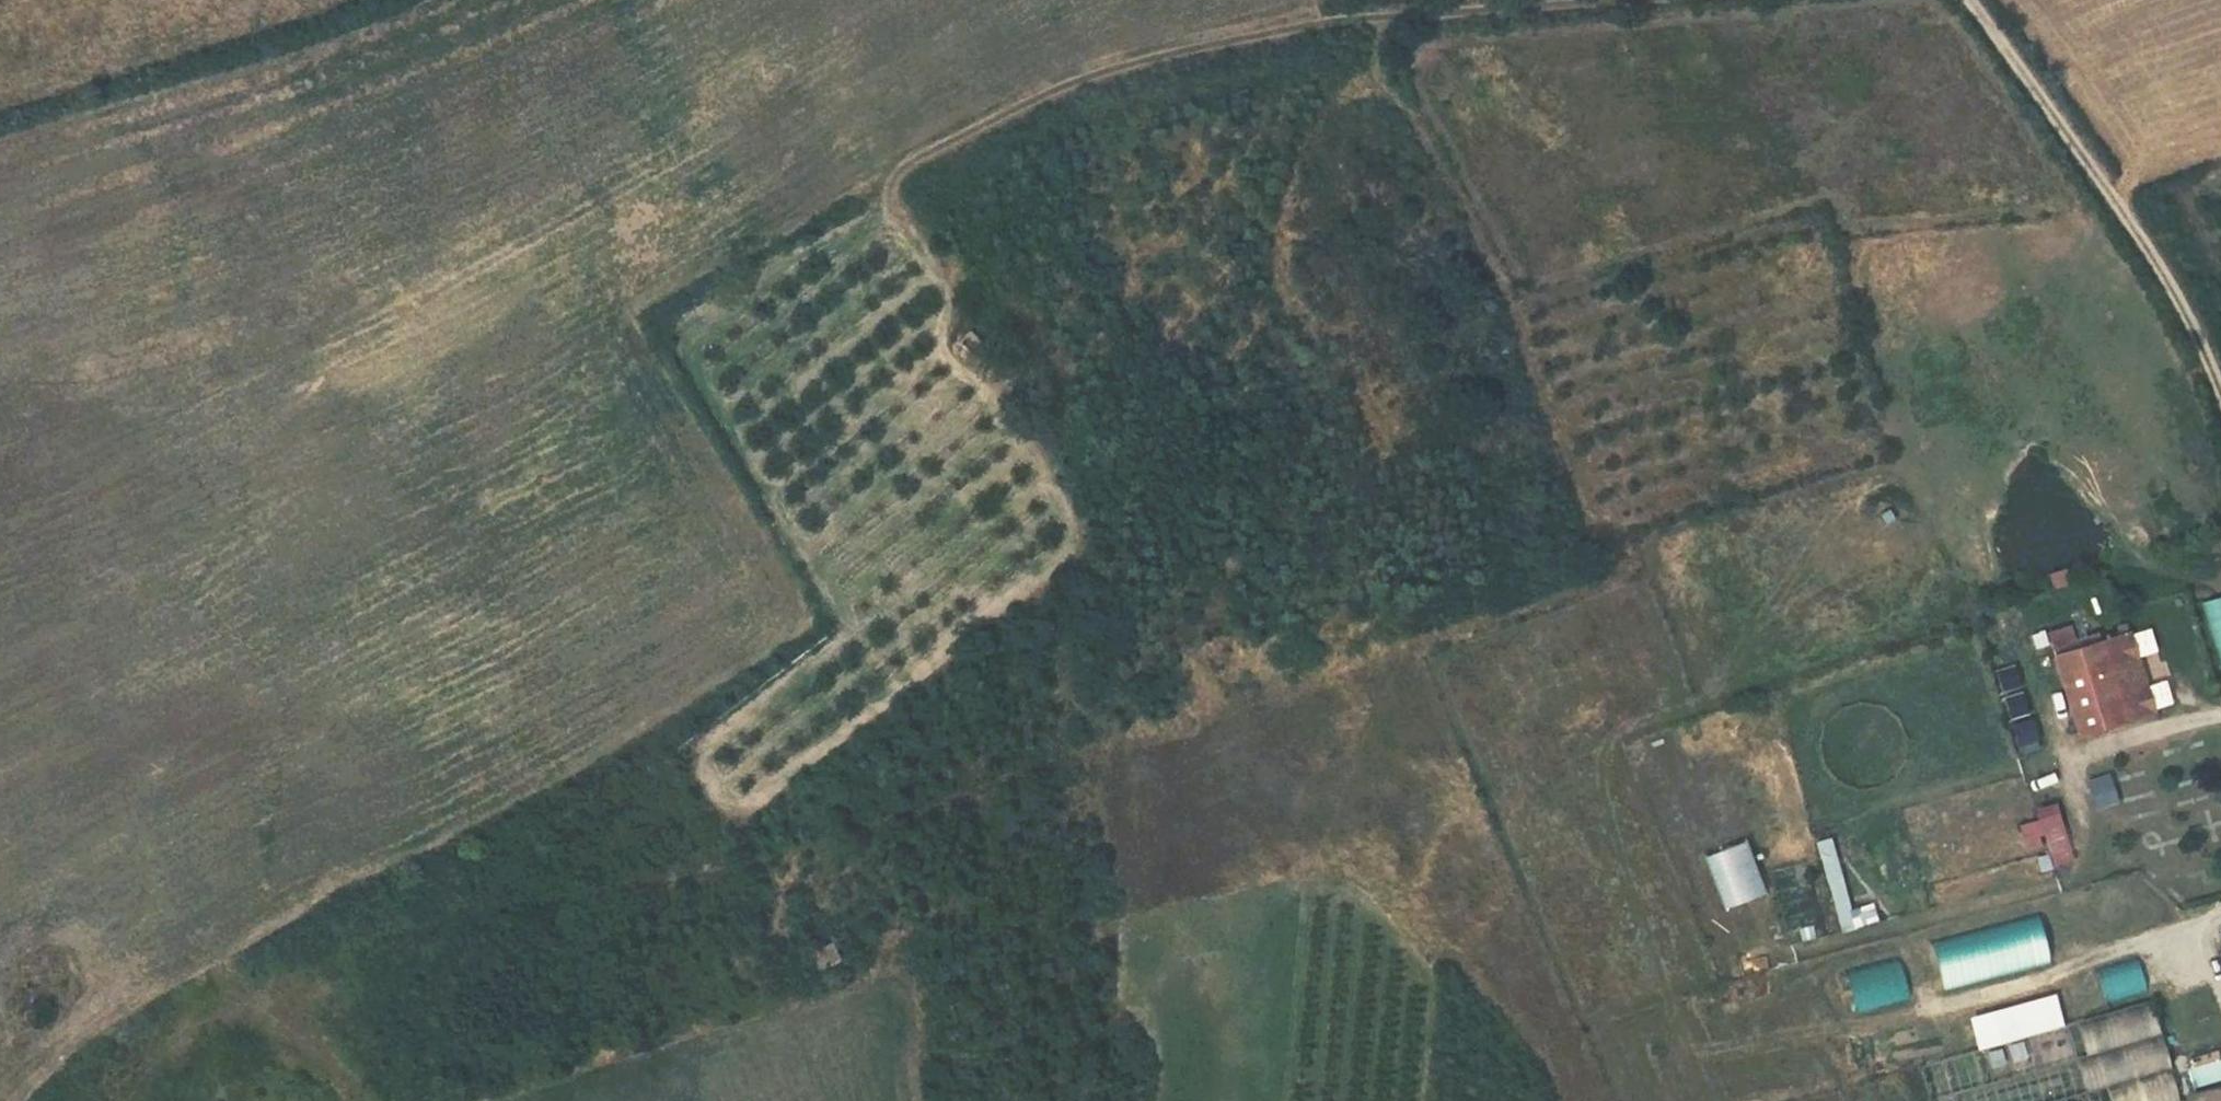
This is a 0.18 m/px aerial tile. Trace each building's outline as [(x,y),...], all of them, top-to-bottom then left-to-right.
[(980,345),(969,332),(955,342),(966,356),(980,345)] [(2202,604),(2220,661),(2220,598),(2202,604)] [(2148,714),(2124,636),(2056,659),(2079,734),(2148,714)] [(2093,807),(2112,803),(2107,778),(2088,781),(2093,807)] [(2019,818),(2036,871),(2073,860),(2056,807),(2019,818)] [(1870,904),(1850,909),(1829,837),(1814,841),(1840,931),(1875,920),(1870,904)] [(1747,844),(1708,858),(1725,907),(1764,893),(1747,844)] [(1773,873),(1793,934),(1822,925),(1802,863),(1773,873)] [(2050,962),(2037,915),(1934,943),(1946,990),(2050,962)] [(845,962),(835,946),(813,958),(823,975),(845,962)] [(2065,1028),(2056,995),(1973,1018),(1982,1051),(2065,1028)] [(2076,1021),(2084,1057),(2074,1059),(2082,1094),(2109,1087),(2112,1100),(2175,1100),(2152,1003),(2076,1021)]
